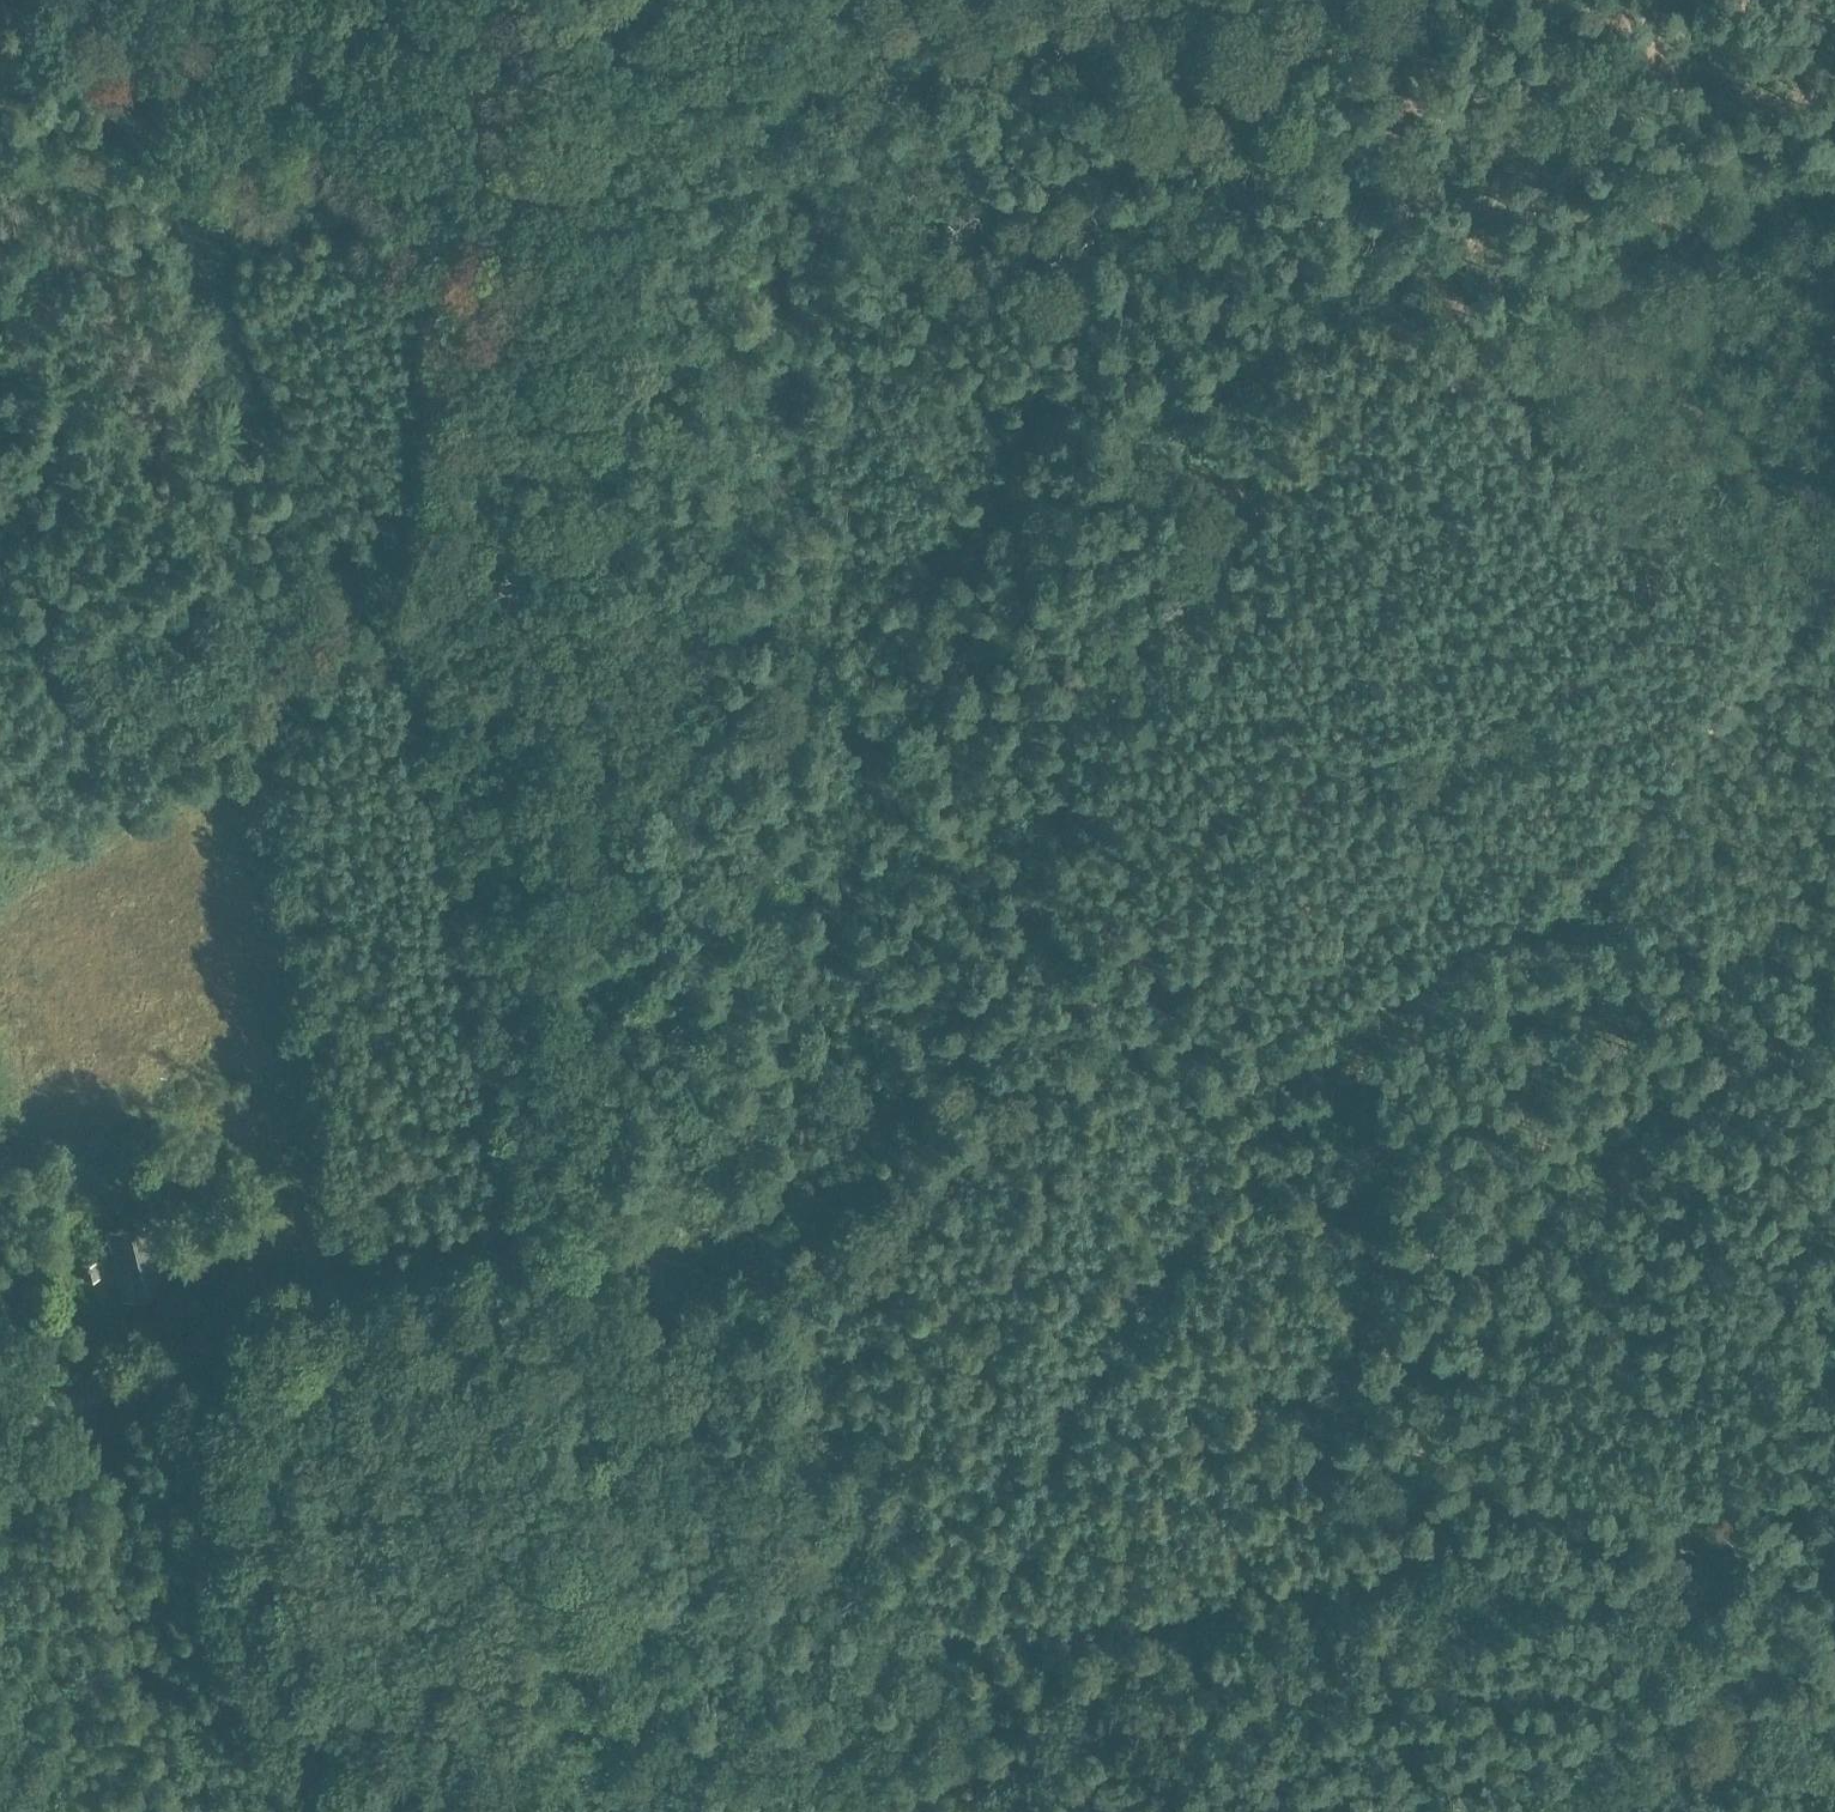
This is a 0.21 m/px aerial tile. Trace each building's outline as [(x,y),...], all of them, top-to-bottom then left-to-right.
[(150,1224),(108,1233),(122,1296),(163,1287),(150,1224)] [(96,1261),(84,1264),(88,1281),(100,1278),(96,1261)]
